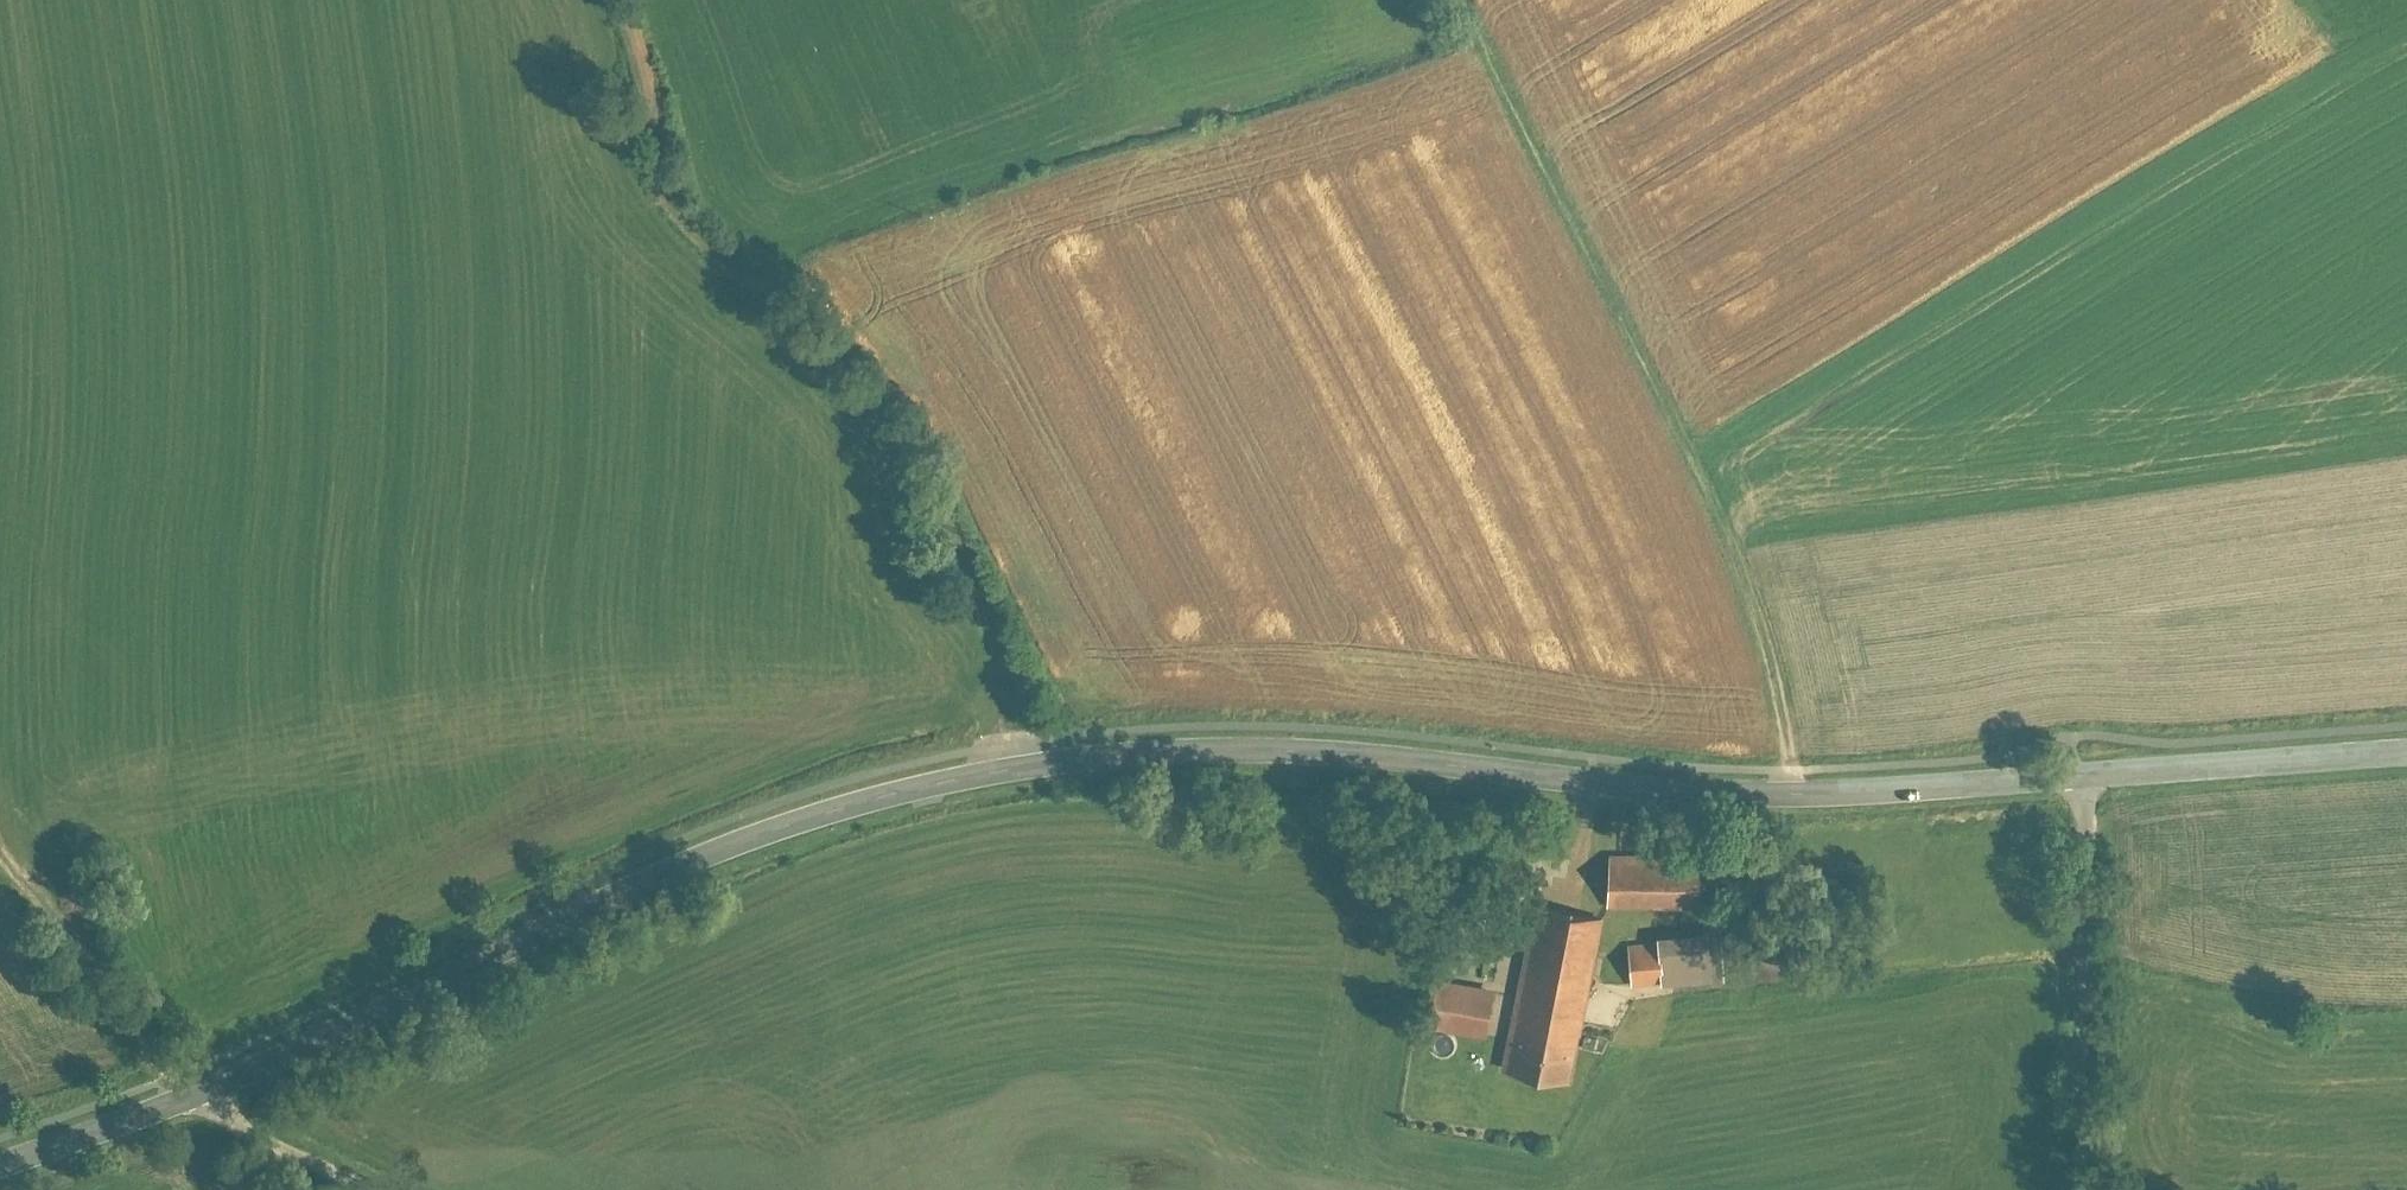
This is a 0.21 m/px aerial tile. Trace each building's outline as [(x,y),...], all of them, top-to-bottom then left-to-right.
[(1706,852),(1607,854),(1608,909),(1707,907),(1706,852)] [(1541,909),(1504,1079),(1571,1093),(1608,923),(1541,909)] [(1635,935),(1635,984),(1731,985),(1731,937),(1635,935)] [(1440,986),(1432,1030),(1493,1041),(1501,996),(1440,986)]
